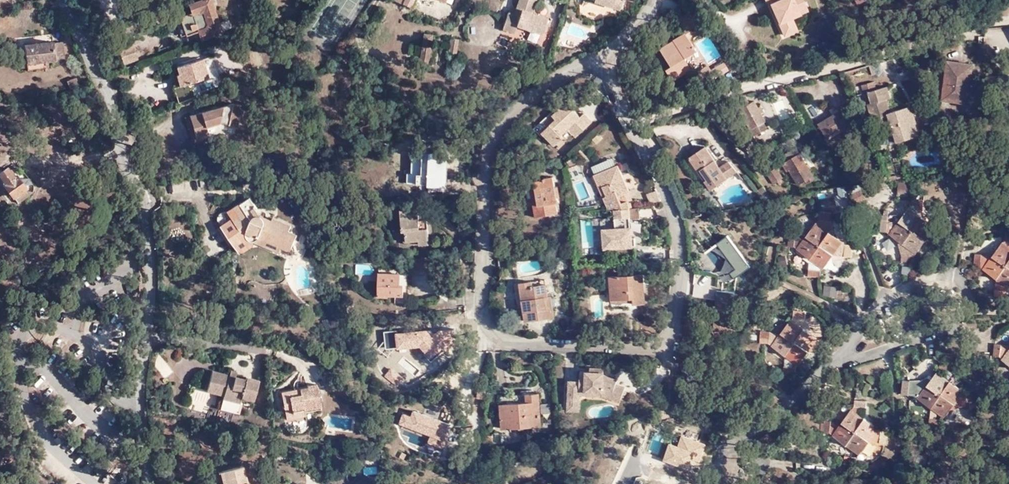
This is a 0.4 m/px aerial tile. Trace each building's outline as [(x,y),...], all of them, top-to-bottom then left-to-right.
[(185,15),(190,32),(198,30),(201,39),(222,32),(221,29),(229,26),(227,19),(218,22),(212,3),(215,2),(214,0),(199,0),(189,3),(192,12),(185,15)] [(546,18),(530,12),(534,0),(517,0),(513,14),(506,12),(501,29),(513,33),(515,26),(541,34),(546,18)] [(594,2),(619,10),(622,0),(594,0),(594,2)] [(771,2),(785,34),(797,29),(792,16),(809,9),(805,0),(777,0),(771,2)] [(190,32),(185,15),(180,17),(186,34),(190,32)] [(181,36),(186,34),(180,17),(175,18),(181,36)] [(431,34),(423,33),(418,65),(426,67),(431,34)] [(694,50),(684,33),(672,40),(673,42),(660,50),(671,67),(665,71),(671,82),(673,81),(679,77),(678,76),(690,68),(683,57),(694,50)] [(455,53),(458,38),(451,37),(448,52),(455,53)] [(26,62),(44,60),(61,58),(59,43),(52,43),(52,41),(24,44),(26,62)] [(138,56),(133,42),(118,47),(123,62),(138,56)] [(452,72),(455,53),(448,52),(445,71),(452,72)] [(179,73),(177,74),(181,85),(207,76),(201,58),(177,66),(179,73)] [(45,68),(44,60),(26,62),(26,69),(45,68)] [(973,64),(948,60),(942,98),(967,103),(973,64)] [(723,61),(710,70),(711,72),(705,75),(707,79),(713,75),(714,77),(728,69),(723,61)] [(711,72),(710,70),(707,65),(695,71),(696,73),(699,78),(700,79),(705,75),(711,72)] [(699,78),(696,73),(687,79),(690,84),(699,78)] [(77,87),(88,84),(87,80),(84,81),(82,76),(80,77),(79,75),(66,79),(68,88),(76,86),(77,87)] [(200,91),(221,86),(218,75),(197,80),(200,91)] [(914,122),(912,113),(907,114),(905,106),(889,111),(885,98),(889,96),(885,86),(875,89),(873,80),(860,84),(863,93),(868,91),(871,102),(868,103),(872,118),(881,116),(885,129),(892,127),(896,140),(919,134),(915,122),(914,122)] [(180,101),(194,98),(191,84),(177,88),(180,101)] [(750,127),(758,123),(755,118),(762,114),(761,111),(763,110),(760,104),(758,106),(754,99),(749,101),(746,95),(736,101),(750,127)] [(196,139),(209,135),(207,127),(222,122),(239,125),(242,105),(232,102),(189,115),(196,139)] [(579,119),(566,103),(552,114),(556,119),(540,132),(551,145),(561,138),(559,135),(566,129),(574,139),(591,124),(583,115),(579,119)] [(847,110),(840,114),(834,118),(831,114),(817,122),(818,124),(816,125),(818,128),(820,127),(826,138),(854,121),(847,110)] [(755,118),(758,123),(765,119),(762,114),(755,118)] [(211,139),(209,135),(196,139),(189,115),(184,117),(192,145),(211,139)] [(657,132),(644,136),(648,154),(661,151),(657,132)] [(756,139),(743,146),(749,153),(760,147),(756,139)] [(423,151),(431,152),(431,146),(412,145),(410,180),(416,181),(417,170),(421,170),(423,151)] [(702,174),(707,181),(712,189),(728,178),(737,171),(729,162),(720,168),(706,146),(686,159),(697,177),(702,174)] [(781,155),(784,161),(799,152),(795,147),(781,155)] [(446,153),(431,152),(423,151),(421,170),(417,170),(416,181),(444,183),(446,153)] [(799,152),(784,161),(782,162),(786,170),(789,168),(797,183),(805,179),(806,181),(813,177),(799,152)] [(604,195),(608,207),(614,207),(629,206),(629,198),(621,201),(618,193),(628,189),(618,163),(595,172),(599,182),(602,181),(607,194),(604,195)] [(785,182),(775,167),(767,172),(777,187),(785,182)] [(13,197),(26,188),(16,175),(14,177),(7,168),(0,173),(0,180),(13,197)] [(887,176),(888,181),(904,179),(903,173),(887,176)] [(702,184),(707,181),(702,174),(697,177),(702,184)] [(555,196),(552,175),(542,177),(542,179),(528,181),(534,216),(555,213),(554,202),(557,201),(555,196)] [(836,187),(837,197),(846,195),(844,186),(836,187)] [(26,188),(13,197),(18,203),(30,194),(26,188)] [(239,228),(228,236),(236,248),(248,239),(250,240),(254,241),(257,240),(262,238),(283,247),(291,251),(298,236),(289,232),(291,226),(273,218),(270,223),(263,221),(261,218),(259,216),(255,216),(252,211),(255,209),(248,199),(240,205),(244,211),(233,220),(239,228)] [(912,259),(914,257),(924,243),(925,242),(928,224),(921,219),(921,217),(922,202),(910,200),(910,201),(910,202),(910,207),(910,208),(898,223),(886,223),(887,218),(880,218),(879,233),(885,234),(896,243),(897,244),(900,258),(900,264),(902,264),(911,265),(911,260),(912,259)] [(631,226),(629,206),(614,207),(614,217),(615,233),(609,234),(610,245),(635,243),(634,226),(631,226)] [(418,218),(418,207),(401,208),(403,240),(418,240),(419,244),(428,244),(427,219),(418,218)] [(937,227),(929,221),(928,224),(925,242),(933,232),(937,227)] [(820,270),(833,255),(841,244),(842,243),(815,222),(801,241),(793,241),(794,235),(787,234),(786,247),(792,247),(803,256),(801,259),(807,263),(807,277),(819,278),(819,272),(820,270)] [(935,244),(936,232),(933,232),(925,242),(924,243),(935,244)] [(224,239),(232,251),(236,248),(228,236),(224,239)] [(281,253),(283,247),(262,238),(259,243),(281,253)] [(236,248),(240,253),(252,244),(248,239),(236,248)] [(1002,242),(981,267),(1007,289),(1008,286),(1008,247),(1002,242)] [(846,245),(841,244),(833,255),(843,257),(846,245)] [(992,254),(980,252),(978,264),(981,267),(992,254)] [(784,256),(776,258),(778,268),(786,266),(784,256)] [(410,270),(401,269),(400,273),(400,284),(403,284),(402,295),(408,295),(410,270)] [(400,284),(400,273),(378,272),(377,296),(387,297),(387,295),(395,295),(402,295),(403,284),(400,284)] [(612,287),(613,294),(629,293),(629,299),(636,299),(636,302),(647,301),(646,282),(650,282),(649,272),(608,274),(609,287),(612,287)] [(716,283),(714,300),(717,300),(720,300),(733,301),(736,279),(714,276),(713,282),(716,283)] [(544,278),(518,282),(522,305),(524,319),(553,315),(550,294),(547,294),(544,278)] [(522,305),(518,282),(513,283),(517,306),(522,305)] [(824,296),(838,297),(838,286),(824,286),(824,296)] [(629,293),(613,294),(614,303),(630,302),(629,299),(629,293)] [(817,339),(790,319),(769,346),(796,366),(807,352),(815,342),(817,339)] [(992,352),(998,353),(1000,342),(994,341),(992,352)] [(817,353),(819,342),(815,342),(807,352),(817,353)] [(1003,354),(1008,348),(1008,344),(1000,342),(998,353),(1003,354)] [(417,361),(393,347),(382,364),(407,378),(417,361)] [(950,371),(950,364),(938,363),(938,370),(950,371)] [(597,370),(597,366),(589,366),(589,370),(580,370),(579,380),(568,380),(568,395),(578,396),(579,393),(589,394),(589,389),(603,390),(620,397),(625,386),(615,382),(617,378),(603,373),(603,371),(597,370)] [(938,370),(936,372),(949,381),(950,371),(938,370)] [(222,399),(223,400),(241,403),(241,397),(253,400),(258,379),(245,377),(245,379),(235,377),(228,376),(209,372),(206,391),(223,395),(222,399)] [(960,394),(963,391),(949,381),(936,372),(925,386),(915,398),(942,419),(952,405),(970,407),(971,395),(960,394)] [(294,413),(306,410),(322,407),(316,382),(307,384),(308,386),(282,391),(287,412),(293,411),(294,413)] [(913,397),(915,398),(925,386),(914,385),(913,397)] [(482,398),(483,387),(475,387),(474,397),(482,398)] [(619,401),(620,397),(603,390),(589,389),(589,394),(603,395),(619,401)] [(537,393),(525,393),(526,402),(498,403),(500,427),(538,425),(537,393)] [(526,402),(525,393),(498,394),(498,403),(526,402)] [(578,396),(568,395),(567,409),(577,410),(578,396)] [(867,401),(855,399),(854,405),(866,407),(867,401)] [(241,403),(223,400),(221,409),(240,413),(243,403),(241,403)] [(831,435),(845,447),(857,455),(858,456),(870,441),(878,430),(879,429),(852,408),(831,435)] [(418,432),(433,438),(437,439),(440,428),(412,417),(408,428),(418,432)] [(827,432),(830,420),(824,419),(821,430),(827,432)] [(878,430),(870,441),(880,443),(883,431),(878,430)] [(883,431),(880,443),(886,444),(888,433),(883,431)] [(431,443),(433,438),(418,432),(416,437),(431,443)] [(489,435),(481,434),(479,452),(488,450),(489,435)] [(773,444),(768,439),(762,445),(768,450),(773,444)] [(845,447),(843,457),(854,459),(857,455),(845,447)] [(220,472),(223,480),(219,481),(220,483),(248,483),(247,483),(245,483),(240,466),(220,472)] [(363,468),(364,474),(378,473),(377,466),(363,468)]
